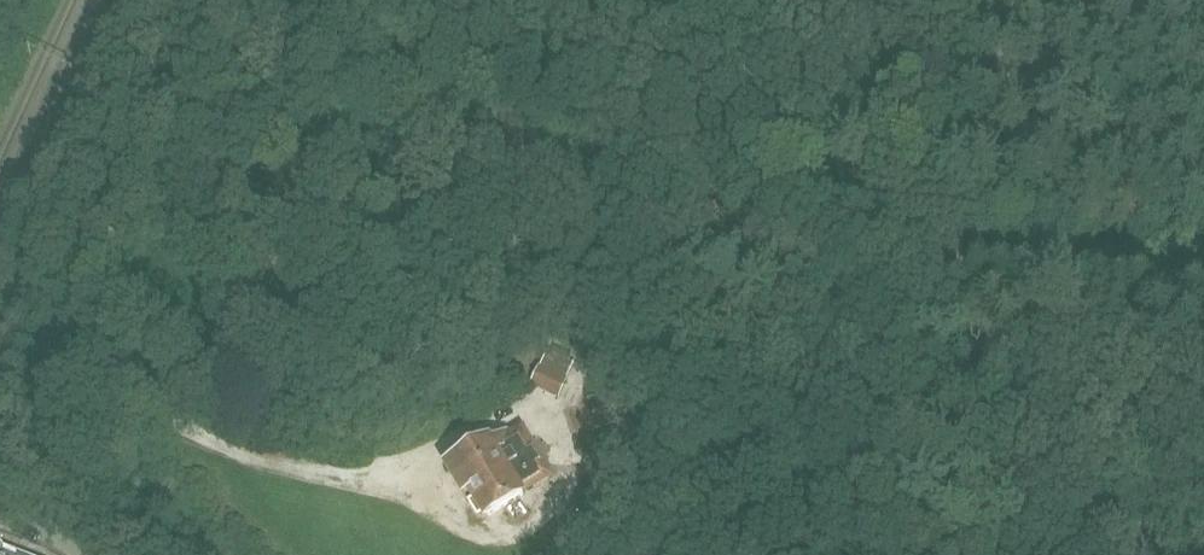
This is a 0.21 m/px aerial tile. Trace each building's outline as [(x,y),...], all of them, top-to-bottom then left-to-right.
[(532,385),(558,397),(566,381),(565,381),(573,364),(548,352),(540,369),(539,369),(532,385)] [(507,433),(492,443),(490,439),(446,466),(464,495),(469,492),(473,499),(468,502),(478,517),(486,512),(489,516),(523,495),(522,492),(550,474),(521,428),(508,436),(507,433)] [(0,546),(0,554),(24,554),(0,546)]
